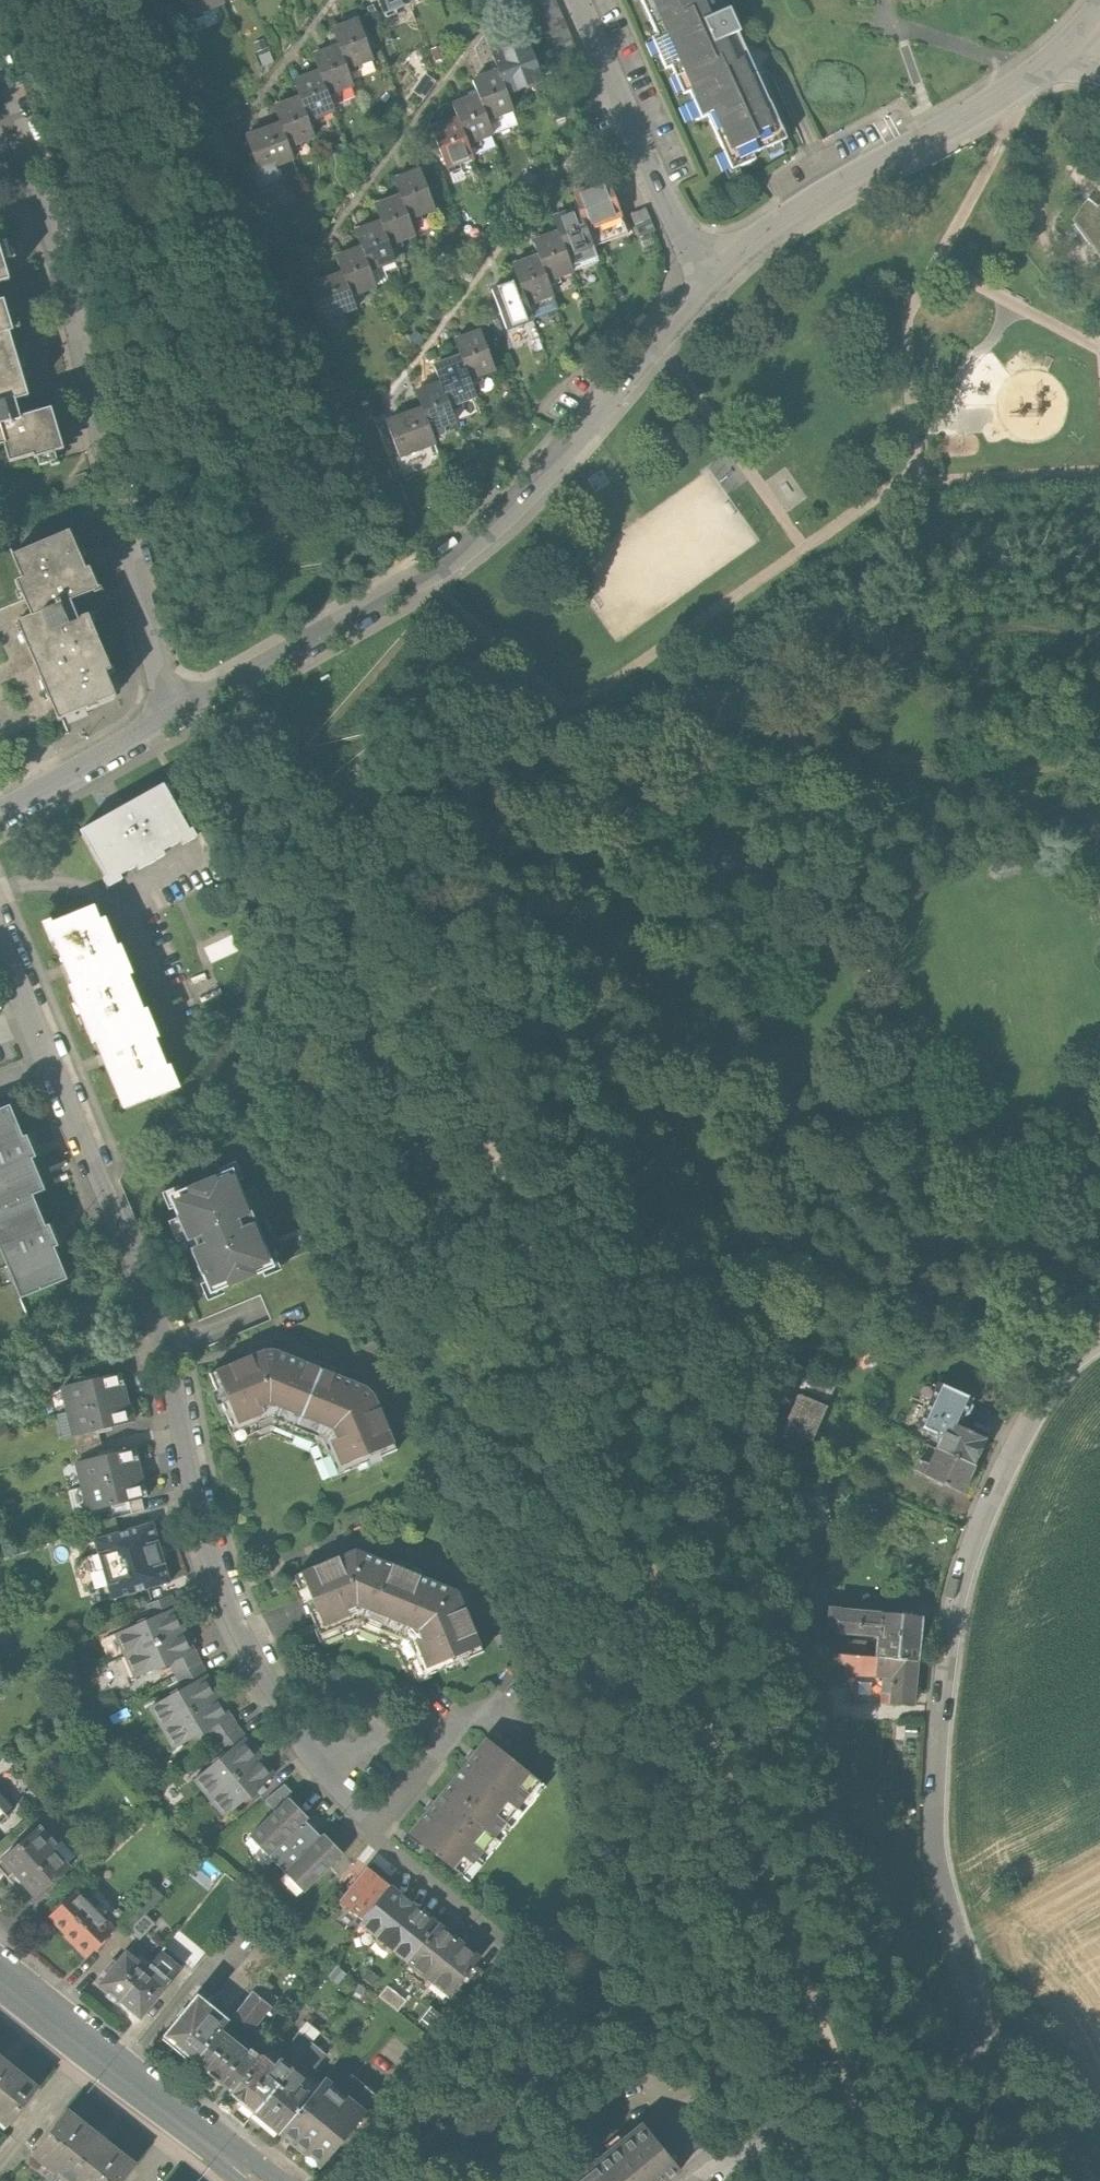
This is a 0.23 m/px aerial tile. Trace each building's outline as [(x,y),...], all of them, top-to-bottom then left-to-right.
[(190,19),(225,6),(223,0),(183,0),(190,19)] [(411,7),(409,0),(378,0),(384,17),(411,7)] [(554,0),(529,0),(561,74),(582,65),(554,0)] [(737,7),(715,16),(708,0),(638,0),(654,38),(643,43),(661,86),(673,81),(684,108),(692,104),(703,130),(711,127),(734,181),(762,169),(760,163),(796,148),(737,7)] [(336,34),(341,47),(351,72),(375,63),(361,25),(336,34)] [(499,70),(508,96),(543,83),(529,45),(494,58),(499,70)] [(341,47),(314,57),(321,75),(331,102),(358,92),(351,72),(341,47)] [(514,113),(508,96),(499,70),(473,79),(479,96),(488,122),(514,113)] [(295,85),(301,100),(311,126),(336,117),(331,102),(321,75),(295,85)] [(493,135),(488,122),(479,96),(453,106),(459,120),(468,145),(493,135)] [(275,110),(281,127),(291,153),(317,143),(311,126),(301,100),(275,110)] [(446,171),(474,161),(468,145),(459,120),(431,130),(446,171)] [(291,153),(281,127),(246,140),(260,177),(295,164),(291,153)] [(397,184),(402,198),(411,222),(436,213),(422,175),(397,184)] [(579,208),(588,234),(623,221),(610,184),(575,196),(579,208)] [(402,198),(374,208),(381,226),(391,252),(418,242),(411,222),(402,198)] [(1096,212),(1085,203),(1072,221),(1074,225),(1070,228),(1082,245),(1086,242),(1099,261),(1099,208),(1096,212)] [(594,251),(588,234),(579,208),(553,217),(559,235),(568,261),(594,251)] [(356,235),(362,251),(371,277),(397,267),(391,252),(381,226),(356,235)] [(573,274),(568,261),(559,235),(534,244),(539,259),(548,283),(573,274)] [(9,282),(0,251),(0,285),(9,282)] [(336,260),(342,278),(352,303),(378,294),(371,277),(362,251),(336,260)] [(526,309),(554,299),(548,283),(539,259),(511,269),(516,282),(526,309)] [(352,303),(342,278),(307,291),(321,328),(356,315),(352,303)] [(531,322),(526,309),(516,282),(491,291),(506,331),(531,322)] [(10,335),(13,334),(4,303),(0,304),(0,338),(10,335)] [(482,331),(454,341),(461,360),(471,386),(498,376),(482,331)] [(10,335),(0,338),(0,450),(4,448),(10,466),(33,459),(34,462),(64,453),(51,413),(20,422),(14,405),(29,400),(10,335)] [(435,369),(441,385),(451,410),(476,401),(471,386),(461,360),(435,369)] [(415,394),(422,411),(431,437),(457,428),(451,410),(441,385),(415,394)] [(431,437),(422,411),(387,424),(401,462),(436,449),(431,437)] [(69,532),(11,556),(28,595),(23,598),(31,618),(17,623),(57,718),(113,694),(97,658),(103,656),(87,617),(77,622),(68,602),(91,592),(90,590),(95,587),(88,569),(84,571),(69,532)] [(164,785),(80,832),(105,878),(116,872),(119,876),(180,842),(178,838),(190,831),(164,785)] [(99,904),(47,925),(82,1013),(135,991),(99,904)] [(175,1089),(135,991),(82,1013),(122,1110),(175,1089)] [(0,1110),(0,1208),(32,1195),(44,1190),(31,1159),(35,1158),(26,1136),(22,1138),(9,1106),(0,1110)] [(242,1192),(233,1169),(179,1192),(180,1193),(184,1202),(173,1207),(176,1215),(187,1242),(194,1239),(197,1246),(190,1249),(201,1276),(202,1276),(210,1295),(274,1268),(274,1266),(307,1252),(298,1230),(276,1239),(254,1187),(243,1192),(242,1192)] [(32,1195),(0,1208),(0,1250),(20,1299),(66,1280),(53,1248),(57,1246),(48,1225),(44,1226),(32,1195)] [(11,1339),(33,1331),(20,1299),(0,1250),(0,1344),(11,1339)] [(269,1435),(290,1444),(320,1370),(274,1351),(264,1352),(208,1375),(238,1448),(269,1435)] [(365,1389),(320,1370),(290,1444),(311,1453),(325,1485),(397,1455),(373,1397),(365,1389)] [(810,1373),(802,1389),(829,1401),(836,1386),(810,1373)] [(64,1388),(70,1412),(126,1398),(121,1374),(64,1388)] [(918,1427),(942,1437),(948,1423),(958,1427),(962,1416),(967,1414),(971,1406),(969,1401),(970,1398),(938,1384),(918,1427)] [(826,1408),(799,1396),(785,1431),(788,1433),(783,1445),(806,1454),(826,1408)] [(129,1411),(126,1398),(70,1412),(75,1435),(135,1422),(132,1410),(129,1411)] [(985,1439),(958,1427),(948,1423),(942,1437),(936,1450),(973,1466),(985,1439)] [(973,1466),(936,1450),(930,1465),(920,1461),(915,1472),(962,1493),(973,1466)] [(79,1464),(84,1488),(141,1475),(136,1451),(79,1464)] [(147,1499),(141,1475),(84,1488),(90,1512),(147,1499)] [(162,1552),(153,1523),(94,1540),(102,1569),(162,1552)] [(355,1635),(376,1644),(406,1570),(361,1551),(350,1551),(294,1574),(325,1647),(355,1635)] [(171,1582),(162,1552),(102,1569),(111,1600),(171,1582)] [(451,1589),(406,1570),(376,1644),(397,1652),(411,1685),(483,1654),(459,1596),(451,1589)] [(147,1605),(152,1619),(172,1610),(175,1609),(170,1597),(147,1605)] [(920,1615),(830,1608),(828,1626),(838,1627),(842,1633),(877,1636),(875,1658),(879,1658),(917,1661),(920,1615)] [(152,1619),(117,1634),(126,1656),(181,1631),(172,1610),(152,1619)] [(191,1653),(181,1631),(126,1656),(135,1677),(172,1661),(191,1653)] [(825,1632),(809,1640),(816,1650),(822,1683),(846,1678),(846,1673),(839,1655),(840,1637),(825,1637),(825,1632)] [(194,1651),(191,1653),(172,1661),(177,1675),(184,1688),(203,1676),(204,1678),(207,1676),(200,1663),(194,1651)] [(875,1658),(839,1655),(846,1673),(877,1677),(879,1658),(875,1658)] [(879,1658),(877,1677),(891,1678),(890,1696),(883,1695),(882,1702),(913,1705),(917,1661),(879,1658)] [(184,1688),(152,1706),(164,1727),(215,1697),(204,1678),(203,1676),(184,1688)] [(215,1697),(164,1727),(176,1748),(208,1730),(227,1718),(227,1717),(215,1697)] [(227,1717),(227,1718),(208,1730),(215,1742),(225,1754),(242,1740),(243,1741),(246,1738),(237,1728),(229,1715),(227,1717)] [(483,1739),(408,1833),(461,1875),(537,1781),(483,1739)] [(225,1754),(196,1778),(212,1796),(257,1759),(243,1741),(242,1740),(225,1754)] [(257,1759),(212,1796),(227,1815),(272,1777),(257,1759)] [(265,1800),(275,1811),(288,1798),(293,1793),(284,1784),(265,1800)] [(308,1818),(288,1798),(275,1811),(249,1836),(268,1856),(284,1872),(303,1892),(329,1867),(342,1854),(343,1854),(323,1833),(320,1837),(305,1821),(308,1818)] [(33,1832),(3,1858),(25,1884),(36,1896),(69,1868),(51,1848),(56,1843),(40,1826),(33,1832)] [(351,1863),(342,1854),(329,1867),(340,1878),(351,1863)] [(0,1860),(0,1870),(17,1890),(25,1884),(3,1858),(0,1860)] [(367,1867),(339,1901),(363,1920),(390,1886),(367,1867)] [(438,1924),(413,1904),(390,1886),(363,1920),(376,1931),(377,1937),(408,1962),(438,1924)] [(136,1906),(136,1907),(145,1915),(162,1896),(153,1887),(136,1906)] [(77,1891),(50,1918),(65,1933),(64,1935),(85,1956),(114,1928),(77,1891)] [(162,1896),(145,1915),(154,1924),(172,1906),(162,1896)] [(136,1907),(120,1924),(129,1932),(145,1915),(136,1907)] [(145,1915),(129,1932),(138,1941),(154,1924),(145,1915)] [(408,1962),(428,1979),(459,1941),(438,1924),(408,1962)] [(480,1958),(459,1941),(428,1979),(449,1996),(451,1993),(474,1965),(480,1958)] [(203,1942),(188,1961),(196,1968),(211,1949),(203,1942)] [(121,2000),(140,2016),(180,1968),(160,1952),(149,1965),(121,2000)] [(121,2000),(149,1965),(139,1956),(135,1961),(126,1954),(117,1964),(112,1960),(105,1969),(110,1973),(101,1984),(121,2000)] [(246,1956),(231,1975),(251,1992),(252,1991),(266,1973),(246,1956)] [(474,1965),(451,1993),(461,2001),(484,1973),(474,1965)] [(348,1975),(337,1966),(327,1978),(338,1987),(348,1975)] [(378,1978),(370,1971),(361,1982),(369,1989),(378,1978)] [(197,1993),(163,2036),(195,2061),(221,2030),(233,2015),(251,1992),(231,1975),(209,2003),(197,1993)] [(271,2006),(252,1991),(251,1992),(233,2015),(250,2029),(252,2029),(271,2006)] [(407,2001),(399,1994),(390,2004),(399,2011),(407,2001)] [(308,2023),(299,2033),(311,2043),(319,2032),(308,2023)] [(244,2049),(221,2030),(195,2061),(231,2091),(261,2054),(262,2055),(271,2044),(260,2036),(250,2048),(247,2046),(244,2049)] [(231,2091),(255,2112),(311,2043),(299,2033),(279,2057),(280,2058),(274,2065),(262,2055),(261,2054),(231,2091)] [(324,2054),(311,2043),(255,2112),(280,2132),(311,2095),(297,2083),(303,2076),(302,2076),(304,2074),(307,2077),(324,2054)] [(8,2127),(38,2089),(0,2058),(0,2121),(8,2127)] [(318,2086),(311,2095),(280,2132),(321,2166),(379,2097),(337,2062),(318,2086)] [(318,2086),(307,2077),(304,2074),(302,2076),(303,2076),(297,2083),(311,2095),(318,2086)] [(32,2155),(65,2180),(122,2180),(135,2165),(105,2142),(107,2140),(97,2133),(96,2134),(66,2111),(32,2155)] [(680,2170),(646,2128),(633,2138),(630,2135),(610,2151),(609,2149),(581,2172),(583,2173),(573,2180),(667,2180),(680,2170)]
